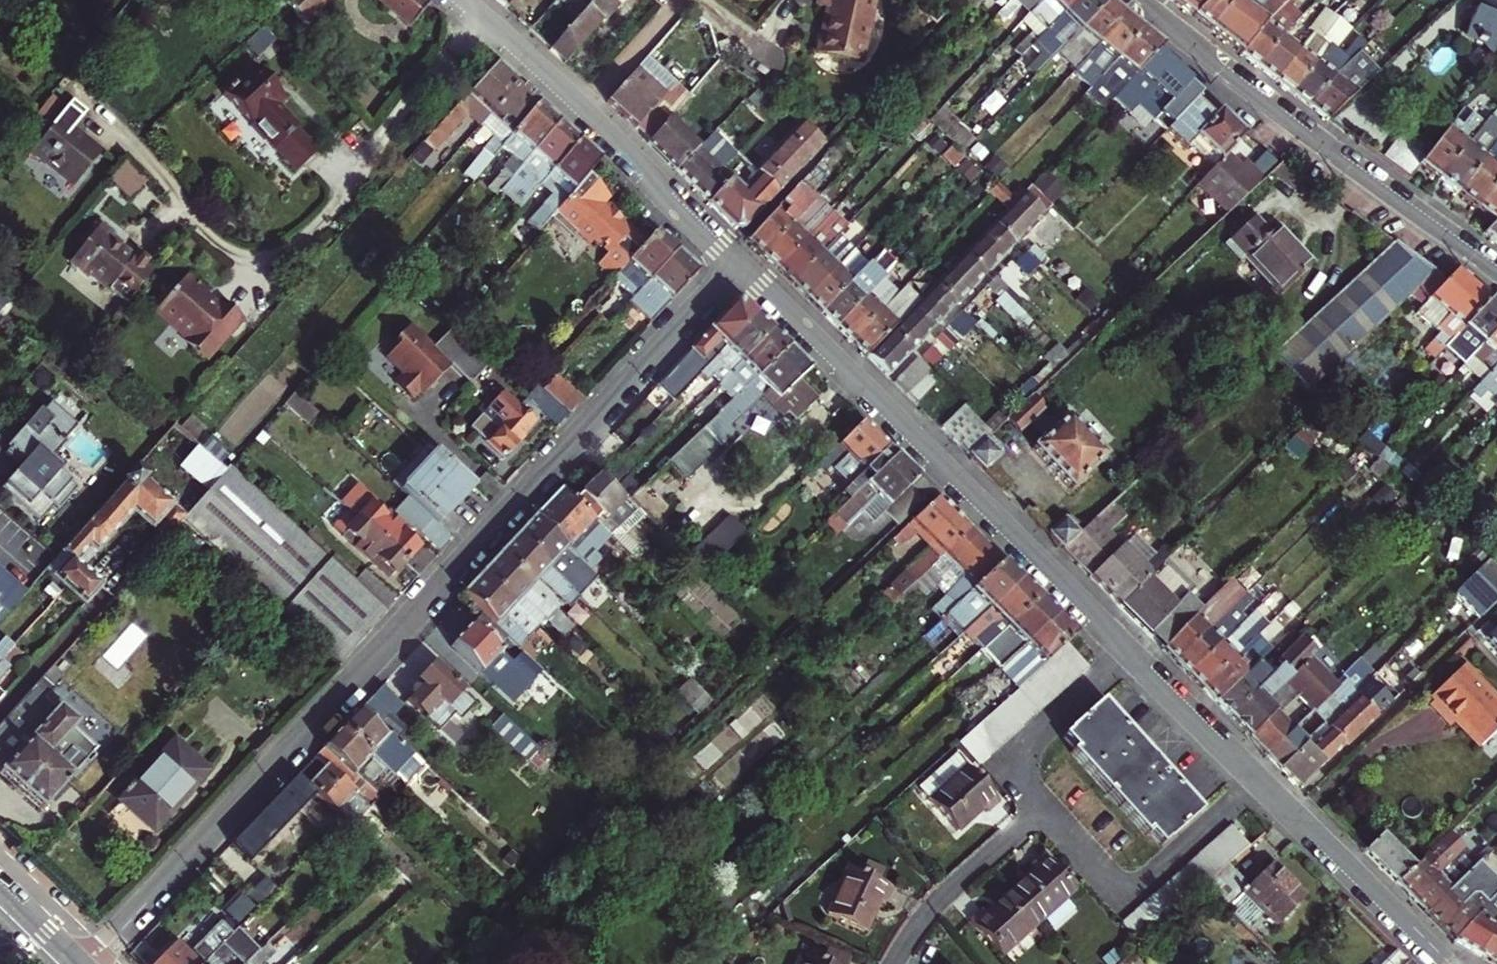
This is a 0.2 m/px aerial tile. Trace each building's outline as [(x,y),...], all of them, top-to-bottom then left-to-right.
[(289,0),(304,17),(323,0),(290,0),(289,0)] [(411,27),(432,3),(428,0),(379,0),(411,27)] [(516,0),(498,0),(508,9),(516,0)] [(626,0),(593,0),(579,16),(558,40),(573,54),(602,21),(605,23),(626,0)] [(579,16),(593,0),(562,0),(579,16)] [(820,6),(829,7),(821,52),(866,60),(877,0),(821,0),(820,6)] [(955,11),(962,18),(970,10),(972,12),(983,0),(965,0),(955,11)] [(1030,15),(1045,0),(1012,0),(996,15),(1003,23),(1021,6),(1030,15)] [(1030,15),(1022,24),(1031,32),(1014,49),(1021,56),(1034,43),(1077,0),(1045,0),(1030,15)] [(1034,43),(1044,52),(1026,71),(1033,78),(1057,53),(1108,0),(1077,0),(1034,43)] [(1057,53),(1073,69),(1077,65),(1127,13),(1114,3),(1111,0),(1108,0),(1057,53)] [(1191,15),(1206,0),(1171,0),(1191,15)] [(1238,0),(1206,0),(1191,15),(1210,29),(1238,0)] [(1239,51),(1287,0),(1266,0),(1265,1),(1265,0),(1238,0),(1210,29),(1239,51)] [(1259,65),(1278,41),(1298,18),(1302,14),(1292,5),(1298,0),(1287,0),(1239,51),(1259,65)] [(1347,0),(1330,0),(1319,13),(1327,20),(1333,14),(1347,0)] [(1476,8),(1465,33),(1478,38),(1476,40),(1482,46),(1486,42),(1496,55),(1496,0),(1480,0),(1482,2),(1482,9),(1476,8)] [(1086,91),(1145,27),(1127,13),(1077,65),(1088,75),(1077,87),(1083,93),(1086,91)] [(1315,31),(1276,78),(1294,92),(1318,59),(1331,43),(1336,47),(1350,28),(1333,14),(1327,20),(1319,13),(1315,18),(1325,25),(1318,33),(1315,31)] [(1259,65),(1276,78),(1315,31),(1318,33),(1325,25),(1315,18),(1308,27),(1298,18),(1278,41),(1259,65)] [(1166,43),(1145,27),(1086,91),(1104,109),(1132,79),(1159,51),(1166,43)] [(1318,59),(1294,92),(1310,104),(1341,67),(1361,49),(1367,43),(1359,35),(1341,51),(1336,47),(1331,43),(1318,59)] [(726,40),(716,42),(720,58),(729,56),(726,40)] [(1310,104),(1330,119),(1348,101),(1381,70),(1361,49),(1341,67),(1310,104)] [(1156,117),(1168,130),(1172,126),(1200,97),(1204,93),(1159,51),(1132,79),(1145,92),(1153,85),(1171,103),(1156,117)] [(519,82),(496,60),(425,139),(436,151),(470,114),(482,124),(519,82)] [(685,99),(643,61),(608,100),(651,139),(671,116),(685,99)] [(223,92),(295,171),(319,149),(279,105),(285,98),(253,63),(223,92)] [(473,182),(503,148),(543,103),(519,82),(482,124),(495,137),(463,173),(473,182)] [(928,90),(919,98),(931,110),(939,102),(928,90)] [(1216,113),(1200,97),(1172,126),(1205,158),(1212,151),(1221,160),(1228,153),(1246,134),(1220,109),(1216,113)] [(543,103),(503,148),(513,157),(489,186),(498,194),(512,177),(561,120),(543,103)] [(908,103),(903,108),(912,118),(917,112),(908,103)] [(1418,166),(1438,181),(1484,124),(1464,107),(1418,166)] [(954,124),(939,109),(930,119),(942,130),(945,133),(954,124)] [(60,116),(30,153),(72,187),(102,150),(60,116)] [(702,145),(671,116),(651,139),(649,141),(678,169),(702,145)] [(919,116),(911,125),(924,137),(932,129),(919,116)] [(561,120),(512,177),(503,189),(513,197),(511,199),(521,209),(541,185),(581,138),(561,120)] [(735,176),(728,183),(712,201),(738,226),(747,226),(810,156),(813,158),(827,143),(804,121),(759,169),(762,172),(747,187),(735,176)] [(945,133),(953,141),(963,150),(974,139),(956,121),(954,124),(945,133)] [(1496,143),(1496,130),(1486,121),(1484,124),(1438,181),(1456,195),(1496,143)] [(717,130),(702,145),(678,169),(712,201),(728,183),(719,174),(741,151),(717,130)] [(945,133),(942,130),(934,139),(945,150),(953,141),(945,133)] [(983,133),(973,143),(981,151),(990,141),(983,133)] [(602,158),(581,138),(541,185),(551,193),(526,221),(523,219),(515,229),(529,243),(554,214),(589,172),(602,158)] [(953,141),(945,150),(958,163),(967,154),(963,150),(953,141)] [(1456,195),(1473,208),(1496,179),(1496,143),(1456,195)] [(1246,171),(1228,153),(1221,160),(1199,183),(1228,212),(1264,178),(1251,166),(1246,171)] [(987,161),(980,168),(982,169),(992,180),(999,173),(987,161)] [(992,180),(982,169),(974,178),(989,193),(997,185),(992,180)] [(578,228),(590,240),(591,238),(607,253),(605,254),(621,270),(658,230),(643,217),(621,215),(613,207),(608,211),(601,204),(605,200),(612,193),(589,172),(554,214),(574,233),(578,228)] [(1027,189),(1009,172),(997,185),(1014,201),(1024,191),(1027,189)] [(803,179),(748,239),(764,255),(820,195),(803,179)] [(1473,208),(1494,224),(1496,220),(1496,179),(1473,208)] [(1014,201),(997,185),(989,193),(1006,210),(1014,201)] [(1006,210),(994,223),(1015,244),(1045,211),(1024,191),(1014,201),(1006,210)] [(820,195),(764,255),(778,268),(833,208),(820,195)] [(613,207),(605,200),(601,204),(608,211),(613,207)] [(833,208),(778,268),(794,284),(839,235),(850,223),(833,208)] [(137,288),(159,259),(138,242),(134,246),(110,226),(113,222),(102,212),(99,215),(95,212),(83,226),(87,230),(62,260),(84,278),(93,268),(108,280),(116,270),(137,288)] [(1273,232),(1256,215),(1225,244),(1242,262),(1244,260),(1280,296),(1315,262),(1281,225),(1273,232)] [(1494,224),(1485,233),(1496,241),(1496,220),(1494,224)] [(994,223),(966,251),(987,272),(1015,244),(994,223)] [(621,270),(608,283),(620,295),(611,304),(621,314),(633,301),(680,252),(658,230),(621,270)] [(839,235),(794,284),(810,299),(855,250),(839,235)] [(1394,242),(1303,327),(1271,357),(1308,392),(1405,302),(1412,295),(1435,272),(1394,242)] [(1025,254),(1037,266),(1047,256),(1035,244),(1025,254)] [(868,263),(855,250),(810,299),(824,312),(868,263)] [(839,326),(883,277),(895,264),(880,251),(868,263),(824,312),(839,326)] [(934,285),(956,305),(987,272),(966,251),(934,285)] [(699,270),(680,252),(633,301),(654,320),(699,270)] [(1037,266),(1025,254),(1016,263),(1029,275),(1037,266)] [(1445,279),(1421,304),(1415,310),(1440,333),(1425,349),(1435,359),(1444,348),(1448,351),(1494,300),(1456,267),(1445,279)] [(170,287),(155,306),(175,321),(175,324),(190,336),(194,336),(196,347),(206,355),(213,354),(245,315),(224,298),(219,303),(214,299),(207,299),(207,293),(210,289),(189,272),(177,287),(170,287)] [(1412,295),(1421,304),(1445,279),(1435,272),(1412,295)] [(998,275),(994,279),(1015,300),(1019,296),(998,275)] [(852,340),(898,291),(883,277),(839,326),(852,340)] [(975,324),(980,328),(1001,307),(1017,323),(1028,313),(1015,300),(994,279),(963,312),(975,324)] [(892,329),(914,306),(921,299),(905,284),(898,291),(852,340),(867,354),(892,329)] [(921,299),(914,306),(936,327),(956,305),(934,285),(921,299)] [(708,364),(756,315),(737,297),(650,391),(667,407),(689,384),(698,375),(691,368),(702,357),(708,364)] [(1448,351),(1464,366),(1496,331),(1496,302),(1494,300),(1448,351)] [(936,327),(914,306),(892,329),(913,351),(936,327)] [(963,312),(950,325),(963,337),(975,324),(963,312)] [(772,331),(756,315),(708,364),(705,368),(721,383),(772,331)] [(492,360),(453,323),(433,345),(410,323),(395,338),(399,342),(387,355),(405,372),(396,381),(412,396),(421,387),(424,391),(451,363),(471,381),(492,360)] [(867,354),(890,376),(913,351),(892,329),(867,354)] [(945,330),(942,333),(954,345),(958,341),(945,330)] [(788,346),(772,331),(721,383),(735,396),(788,346)] [(1464,366),(1482,382),(1496,366),(1496,331),(1464,366)] [(954,345),(942,333),(937,337),(939,339),(923,355),(934,366),(954,345)] [(1059,344),(1058,343),(1045,356),(1059,371),(1073,358),(1059,344)] [(800,378),(810,368),(788,346),(735,396),(703,428),(718,443),(720,445),(735,430),(731,426),(763,395),(786,418),(791,413),(800,422),(822,400),(800,378)] [(918,357),(895,381),(907,393),(918,403),(938,383),(927,372),(930,369),(918,357)] [(1482,382),(1470,394),(1489,412),(1493,408),(1496,404),(1496,366),(1482,382)] [(550,372),(538,386),(545,393),(568,414),(581,400),(550,372)] [(538,386),(524,374),(516,383),(536,402),(545,393),(538,386)] [(1021,407),(1042,387),(1032,377),(1011,397),(1021,407)] [(1021,407),(1008,420),(1021,433),(1046,409),(1040,402),(1053,390),(1047,383),(1042,387),(1021,407)] [(698,392),(689,384),(667,407),(676,415),(698,392)] [(318,411),(294,389),(275,411),(290,425),(300,415),(307,422),(318,411)] [(501,389),(467,422),(505,458),(526,436),(524,434),(535,422),(501,389)] [(708,398),(694,413),(699,418),(713,403),(708,398)] [(47,402),(44,405),(39,400),(12,430),(15,432),(0,449),(15,462),(0,479),(0,489),(36,522),(52,504),(56,507),(73,487),(56,472),(61,467),(50,457),(62,444),(60,442),(74,426),(47,402)] [(966,407),(943,428),(959,444),(981,423),(966,407)] [(998,410),(983,425),(992,435),(1008,420),(998,410)] [(1107,456),(1067,414),(1033,448),(1072,489),(1107,456)] [(863,420),(803,478),(812,487),(816,483),(840,508),(896,453),(863,420)] [(253,437),(260,429),(254,423),(246,430),(253,437)] [(981,423),(959,444),(970,455),(988,439),(992,435),(983,425),(981,423)] [(225,469),(199,446),(173,424),(156,442),(209,488),(225,469)] [(644,513),(718,443),(703,428),(629,498),(644,513)] [(260,429),(253,437),(261,444),(268,437),(260,429)] [(1387,447),(1368,430),(1359,440),(1378,457),(1387,447)] [(988,439),(970,455),(986,471),(1003,455),(988,439)] [(475,488),(434,450),(400,487),(441,525),(475,488)] [(840,508),(827,520),(840,533),(855,518),(866,528),(890,505),(903,519),(933,490),(896,453),(840,508)] [(1356,463),(1364,471),(1374,461),(1366,453),(1356,463)] [(1342,494),(1356,509),(1393,472),(1378,457),(1374,461),(1364,471),(1342,494)] [(356,582),(230,463),(225,469),(209,488),(184,516),(182,518),(272,603),(282,611),(338,664),(387,611),(383,607),(356,582)] [(132,510),(165,538),(176,525),(182,518),(184,516),(132,470),(54,558),(47,565),(45,568),(83,602),(98,585),(73,563),(90,545),(96,551),(132,510)] [(599,474),(574,499),(635,559),(643,550),(628,535),(647,516),(644,513),(629,498),(627,500),(599,474)] [(360,485),(344,503),(353,511),(407,562),(419,549),(405,536),(409,531),(421,533),(438,549),(451,535),(441,525),(400,487),(382,506),(360,485)] [(635,559),(574,499),(561,486),(534,515),(589,570),(602,557),(594,548),(602,540),(628,567),(635,559)] [(1139,501),(1128,490),(1081,533),(1064,549),(1120,605),(1168,558),(1193,533),(1184,523),(1154,551),(1135,532),(1123,543),(1109,529),(1139,501)] [(888,585),(899,596),(972,528),(938,494),(885,545),(905,567),(888,585)] [(407,562),(353,511),(338,527),(379,565),(384,561),(396,573),(407,562)] [(589,570),(534,515),(517,534),(581,596),(598,578),(589,570)] [(730,516),(716,528),(702,541),(687,555),(706,573),(747,533),(730,516)] [(1065,518),(1049,533),(1064,549),(1081,533),(1065,518)] [(972,528),(899,596),(905,601),(919,588),(926,595),(940,581),(949,590),(901,636),(908,645),(1003,559),(972,528)] [(517,534),(499,552),(533,586),(541,578),(578,614),(588,604),(581,596),(517,534)] [(1486,559),(1477,551),(1471,558),(1479,566),(1486,559)] [(499,552),(481,571),(516,604),(523,597),(563,635),(570,628),(573,624),(533,586),(499,552)] [(1120,605),(1163,648),(1211,600),(1168,558),(1120,605)] [(957,624),(966,633),(1025,580),(1003,559),(908,645),(911,648),(901,658),(898,655),(878,673),(893,689),(912,671),(910,668),(957,624)] [(1488,561),(1455,594),(1480,619),(1496,602),(1496,570),(1488,561)] [(26,590),(0,569),(0,619),(26,590)] [(368,570),(356,582),(383,607),(394,596),(368,570)] [(462,592),(483,612),(519,646),(539,626),(516,604),(481,571),(462,592)] [(1264,573),(1248,589),(1177,662),(1191,677),(1249,618),(1281,586),(1273,577),(1270,580),(1264,573)] [(1211,600),(1163,648),(1177,662),(1248,589),(1235,576),(1232,579),(1224,588),(1211,600)] [(934,694),(983,650),(1042,597),(1025,580),(966,633),(964,635),(970,642),(925,684),(934,694)] [(1289,600),(1268,621),(1203,688),(1215,701),(1258,659),(1271,646),(1267,641),(1281,627),(1284,630),(1293,620),(1291,618),(1298,611),(1303,615),(1326,594),(1314,582),(1292,602),(1289,600)] [(983,650),(1001,669),(1061,615),(1042,597),(983,650)] [(272,603),(256,621),(265,629),(282,611),(272,603)] [(483,612),(472,623),(512,660),(515,657),(522,650),(519,646),(483,612)] [(1203,688),(1268,621),(1260,613),(1252,621),(1249,618),(1191,677),(1203,688)] [(1061,615),(1001,669),(996,674),(1002,680),(990,692),(1000,704),(1003,701),(1013,691),(1025,681),(1034,672),(1045,662),(1057,651),(1067,642),(1077,632),(1061,615)] [(512,660),(472,623),(452,645),(500,689),(509,680),(520,691),(534,675),(515,657),(512,660)] [(581,639),(570,628),(563,635),(561,638),(572,648),(581,639)] [(1487,638),(1496,649),(1496,629),(1487,638)] [(1278,659),(1282,664),(1307,640),(1302,636),(1278,659)] [(1307,640),(1282,664),(1272,673),(1229,715),(1236,722),(1281,767),(1304,745),(1296,736),(1289,742),(1286,738),(1314,711),(1332,693),(1339,686),(1310,657),(1317,650),(1307,640)] [(1067,642),(1057,651),(1079,675),(1089,666),(1067,642)] [(1057,651),(1045,662),(1067,686),(1079,675),(1057,651)] [(1272,673),(1258,659),(1215,701),(1229,715),(1272,673)] [(1045,662),(1034,672),(1057,695),(1067,686),(1045,662)] [(433,663),(417,681),(419,684),(410,694),(412,696),(408,700),(455,744),(463,734),(448,719),(469,697),(433,663)] [(1431,697),(1434,700),(1429,705),(1450,728),(1456,723),(1481,748),(1496,733),(1496,700),(1464,666),(1431,697)] [(1057,695),(1034,672),(1025,681),(1046,704),(1057,695)] [(47,697),(56,686),(43,675),(0,724),(0,764),(5,769),(4,770),(43,807),(101,747),(47,697)] [(698,712),(711,699),(690,678),(676,691),(698,712)] [(387,680),(373,696),(391,712),(404,698),(387,680)] [(1046,704),(1025,681),(1013,691),(1034,715),(1046,704)] [(1358,692),(1378,713),(1389,702),(1369,681),(1358,692)] [(1338,698),(1332,693),(1314,711),(1347,745),(1349,746),(1380,716),(1378,713),(1358,692),(1356,690),(1350,695),(1346,691),(1338,698)] [(1034,715),(1013,691),(1003,701),(1024,724),(1034,715)] [(373,696),(364,706),(397,736),(406,727),(391,712),(373,696)] [(1024,724),(1003,701),(1000,704),(993,710),(1014,733),(1024,724)] [(1130,733),(1101,701),(1062,736),(1074,749),(1071,752),(1147,836),(1150,834),(1162,848),(1201,812),(1172,780),(1176,776),(1133,729),(1130,733)] [(364,706),(343,728),(404,785),(425,762),(397,736),(364,706)] [(993,710),(982,721),(1003,743),(1014,733),(993,710)] [(1304,745),(1281,767),(1302,788),(1347,745),(1314,711),(1286,738),(1289,742),(1296,736),(1304,745)] [(539,748),(502,714),(491,726),(528,760),(539,748)] [(875,727),(886,737),(896,728),(885,717),(875,727)] [(1003,743),(982,721),(971,731),(991,753),(1003,743)] [(404,785),(343,728),(317,755),(327,765),(372,807),(379,814),(408,788),(404,785)] [(971,731),(959,742),(979,764),(991,753),(971,731)] [(124,800),(155,830),(195,786),(197,788),(211,772),(177,740),(124,800)] [(998,798),(957,753),(920,787),(957,829),(982,806),(986,810),(998,798)] [(372,807),(327,765),(307,785),(314,793),(330,807),(345,821),(393,867),(403,876),(417,889),(418,888),(429,877),(377,829),(371,834),(358,822),(372,807)] [(303,782),(282,805),(308,830),(330,807),(314,793),(307,785),(303,782)] [(1232,824),(1222,833),(1240,854),(1251,844),(1232,824)] [(1387,829),(1365,850),(1390,875),(1399,883),(1420,862),(1387,829)] [(1222,833),(1210,844),(1229,864),(1231,863),(1240,854),(1222,833)] [(1399,883),(1428,913),(1478,863),(1449,834),(1420,862),(1399,883)] [(1229,864),(1210,844),(1199,853),(1218,874),(1229,864)] [(1075,888),(1045,853),(1033,864),(1036,868),(1012,890),(1039,921),(1075,888)] [(1218,874),(1199,853),(1187,864),(1207,883),(1218,874)] [(1252,884),(1231,863),(1229,864),(1218,874),(1207,883),(1205,885),(1228,908),(1245,891),(1278,924),(1306,896),(1273,862),(1252,884)] [(1428,913),(1441,925),(1456,941),(1496,894),(1496,881),(1478,863),(1428,913)] [(1207,883),(1187,864),(1178,873),(1196,893),(1205,885),(1207,883)] [(891,886),(848,867),(829,913),(866,930),(880,900),(885,902),(891,886)] [(1196,893),(1178,873),(1168,882),(1185,902),(1196,893)] [(427,897),(439,886),(429,877),(418,888),(427,897)] [(1168,882),(1156,892),(1174,912),(1185,902),(1168,882)] [(721,921),(735,908),(718,888),(716,889),(704,901),(721,921)] [(1039,921),(1012,890),(986,914),(983,910),(971,921),(1002,955),(1039,921)] [(1156,892),(1145,902),(1162,922),(1174,912),(1156,892)] [(1456,941),(1458,943),(1487,957),(1496,938),(1496,925),(1493,923),(1496,919),(1496,894),(1456,941)] [(1162,922),(1145,902),(1133,912),(1151,932),(1162,922)] [(1133,912),(1122,922),(1139,942),(1151,932),(1133,912)] [(153,963),(201,963),(233,932),(221,920),(188,951),(178,941),(153,963)] [(250,958),(240,947),(250,936),(239,926),(233,932),(201,963),(244,963),(250,958)] [(752,929),(742,938),(750,947),(760,937),(752,929)] [(1487,957),(1496,962),(1496,938),(1487,957)] [(264,963),(274,952),(266,943),(250,958),(244,963),(265,963),(264,963)] [(827,963),(846,963),(849,957),(826,947),(820,961),(827,963)] [(1380,963),(1414,963),(1397,947),(1380,963)] [(806,955),(802,963),(827,963),(820,961),(806,955)]
